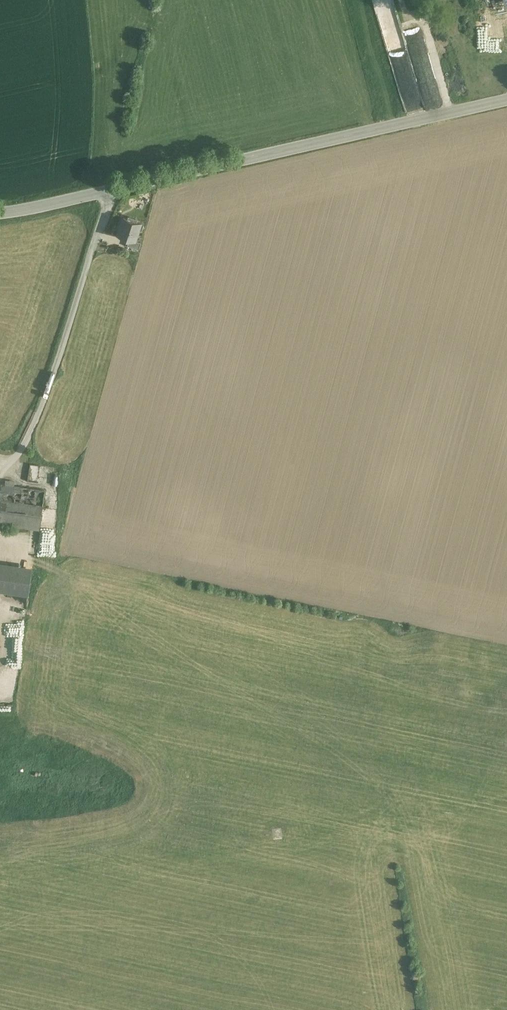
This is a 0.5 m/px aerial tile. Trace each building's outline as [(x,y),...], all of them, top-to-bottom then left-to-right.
[(403,101),(419,100),(418,85),(433,84),(431,67),(423,68),(424,73),(419,74),(420,80),(415,80),(416,93),(402,94),(403,101)] [(141,223),(123,217),(117,235),(128,240),(135,242),(135,240),(141,223)] [(141,242),(135,240),(135,242),(128,240),(127,245),(138,249),(141,242)] [(29,463),(27,477),(38,479),(40,464),(29,463)] [(23,487),(2,484),(0,497),(0,516),(41,521),(45,490),(23,487)] [(0,516),(0,524),(40,529),(41,521),(0,516)] [(0,570),(0,592),(28,596),(30,574),(0,570)]
